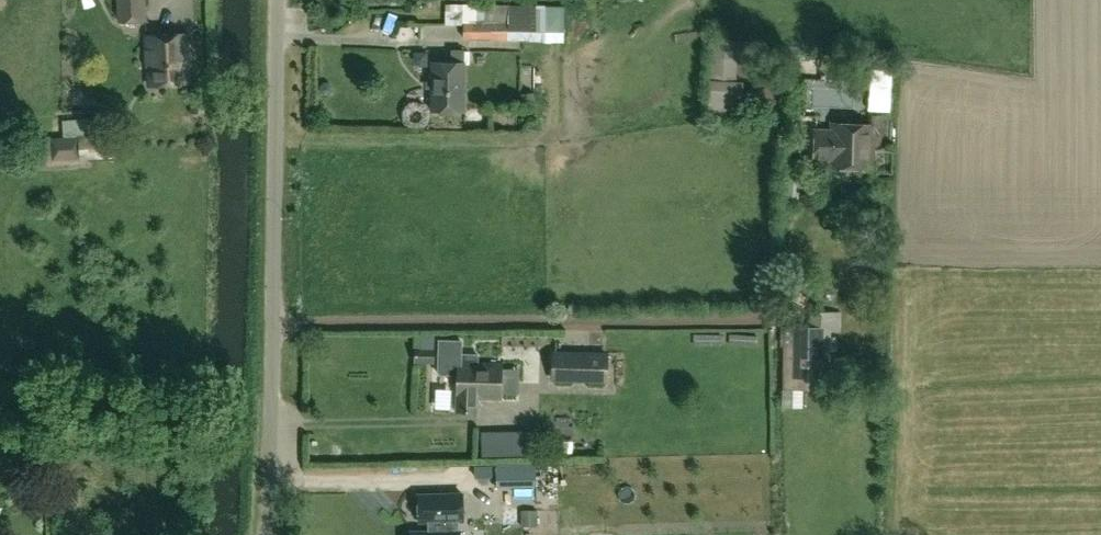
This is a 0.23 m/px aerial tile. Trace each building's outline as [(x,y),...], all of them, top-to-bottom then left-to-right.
[(120,26),(147,23),(146,0),(118,0),(120,26)] [(564,6),(463,4),(462,38),(563,40),(564,6)] [(188,36),(148,38),(151,88),(190,86),(188,36)] [(434,65),(433,113),(464,114),(465,65),(466,49),(451,49),(451,65),(434,65)] [(711,56),(708,109),(736,110),(736,101),(743,102),(744,81),(736,81),(737,57),(711,56)] [(324,83),(320,86),(320,91),(324,95),(329,95),(332,91),(332,86),(329,83),(324,83)] [(113,116),(62,120),(63,138),(36,140),(36,144),(34,144),(34,149),(33,149),(33,160),(52,159),(52,161),(116,157),(113,116)] [(815,162),(831,163),(831,170),(874,172),(875,151),(883,152),(885,118),(868,118),(868,127),(832,125),(831,133),(816,133),(815,162)] [(824,330),(785,330),(784,390),(823,391),(824,330)] [(609,352),(552,350),(551,381),(608,383),(609,352)] [(434,355),(434,352),(415,352),(415,366),(434,366),(434,362),(434,355)] [(460,352),(439,352),(439,355),(434,355),(434,362),(439,363),(439,375),(460,376),(459,413),(478,413),(478,401),(500,402),(501,367),(478,366),(478,357),(460,357),(460,352)] [(466,495),(422,495),(422,521),(430,521),(430,532),(413,532),(413,534),(462,534),(462,532),(454,532),(454,521),(466,521),(466,495)] [(521,526),(537,526),(537,511),(521,511),(521,526)]
